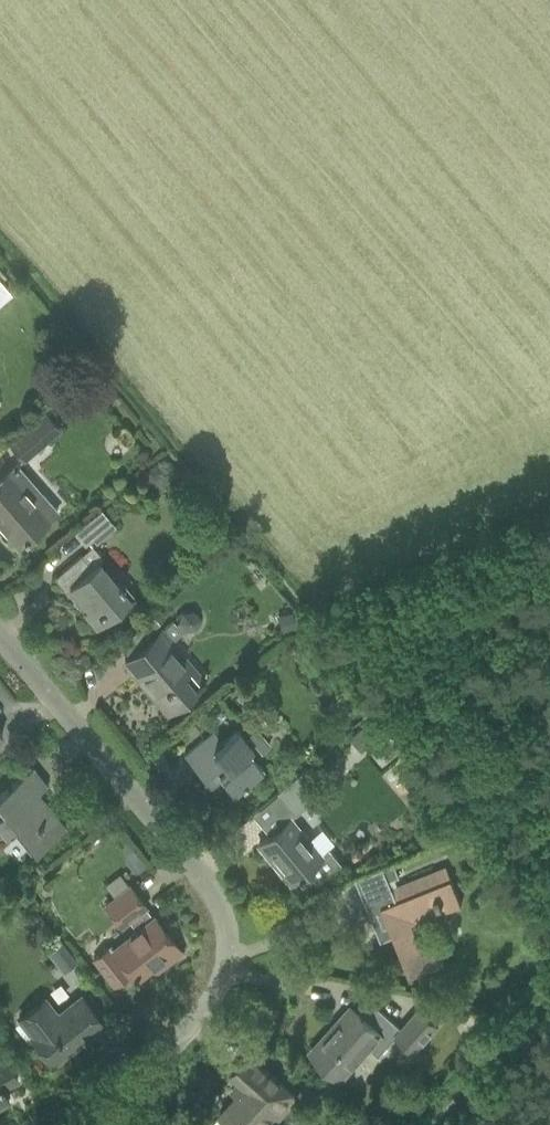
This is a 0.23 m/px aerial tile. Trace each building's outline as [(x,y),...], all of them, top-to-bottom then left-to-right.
[(10,293),(0,281),(0,302),(10,293)] [(23,459),(58,429),(44,413),(9,443),(23,459)] [(48,518),(57,511),(43,495),(35,502),(20,485),(28,478),(15,464),(0,477),(0,525),(17,545),(48,518)] [(114,526),(101,510),(74,533),(84,545),(92,538),(95,542),(114,526)] [(134,595),(134,594),(129,598),(121,588),(123,587),(119,582),(117,583),(98,561),(91,567),(80,554),(53,577),(65,591),(69,588),(87,609),(83,612),(96,627),(134,595)] [(162,630),(127,659),(124,661),(125,662),(128,660),(149,685),(146,687),(167,712),(204,680),(172,641),(184,630),(196,628),(199,618),(193,610),(181,612),(178,621),(175,624),(172,621),(162,630)] [(291,611),(277,615),(281,632),(295,629),(291,611)] [(151,614),(142,622),(149,631),(158,623),(151,614)] [(362,695),(353,702),(363,716),(372,708),(362,695)] [(371,720),(364,726),(376,740),(382,734),(371,720)] [(183,755),(203,779),(207,776),(213,783),(220,777),(235,794),(264,770),(254,758),(269,746),(255,729),(244,738),(237,729),(211,751),(202,739),(183,755)] [(0,792),(0,806),(2,808),(0,810),(0,828),(3,833),(15,824),(34,848),(33,848),(34,849),(64,826),(37,792),(47,785),(32,766),(0,792)] [(301,872),(304,870),(316,883),(339,863),(333,856),(320,855),(290,819),(260,842),(276,862),(274,863),(290,882),(297,876),(299,877),(302,874),(301,872)] [(461,904),(446,865),(368,897),(381,931),(383,930),(382,930),(389,927),(409,976),(444,962),(438,947),(437,948),(437,949),(421,956),(407,919),(437,907),(439,913),(461,904)] [(399,877),(394,865),(380,870),(385,883),(399,877)] [(137,929),(113,948),(110,944),(90,959),(112,987),(130,973),(135,979),(162,958),(166,963),(181,951),(153,916),(151,918),(143,908),(145,907),(128,884),(102,905),(119,927),(129,919),(137,929)] [(61,941),(47,953),(55,963),(62,957),(70,968),(77,962),(61,941)] [(37,1031),(30,1036),(51,1063),(71,1047),(70,1045),(85,1032),(88,1036),(103,1024),(81,996),(56,1016),(43,998),(18,1018),(20,1019),(25,1015),(37,1031)] [(350,1007),(343,1015),(345,1017),(333,1030),(332,1029),(318,1045),(319,1045),(312,1053),(342,1080),(370,1049),(378,1056),(395,1036),(414,1053),(438,1025),(420,1009),(401,1030),(370,1001),(358,1014),(350,1007)] [(212,1123),(214,1124),(264,1124),(275,1113),(279,1117),(297,1097),(249,1054),(231,1074),(238,1080),(245,1087),(236,1097),(220,1114),(212,1123)] [(8,1067),(10,1066),(4,1056),(0,1058),(0,1105),(8,1100),(2,1088),(16,1080),(8,1067)]
